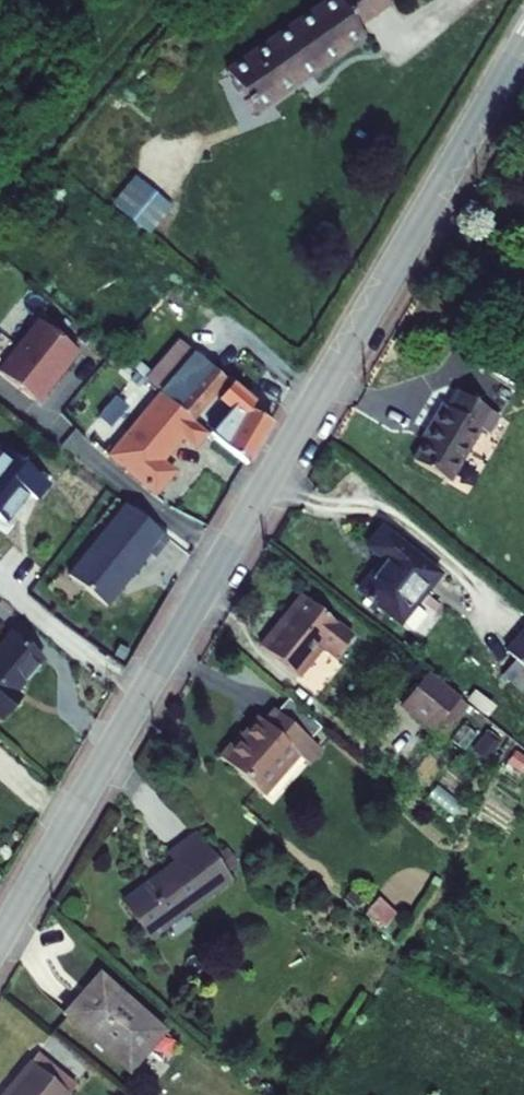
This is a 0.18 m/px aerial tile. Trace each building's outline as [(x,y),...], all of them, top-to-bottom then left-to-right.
[(377,0),(343,0),(225,83),(253,123),(362,47),(354,36),(387,14),(377,0)] [(142,191),(124,212),(146,231),(164,210),(142,191)] [(0,364),(0,376),(37,405),(79,352),(35,319),(0,364)] [(258,407),(210,369),(173,414),(194,432),(216,405),(235,422),(214,450),(247,478),(274,434),(252,416),(258,407)] [(505,420),(466,392),(455,410),(448,405),(410,460),(447,485),(481,433),(491,440),(505,420)] [(209,445),(194,432),(173,414),(170,411),(115,472),(156,505),(173,486),(162,475),(182,452),(196,464),(209,445)] [(34,479),(5,511),(39,540),(54,523),(64,531),(77,515),(34,479)] [(165,534),(128,504),(70,575),(107,605),(165,534)] [(0,517),(0,524),(30,550),(39,540),(5,511),(0,517)] [(370,520),(352,543),(368,557),(348,587),(392,618),(430,565),(370,520)] [(349,626),(293,591),(277,618),(272,613),(254,640),(296,668),(315,639),(333,650),(349,626)] [(2,638),(0,640),(0,711),(10,698),(2,690),(28,661),(2,638)] [(460,681),(427,658),(402,694),(436,717),(460,681)] [(328,726),(277,695),(268,708),(319,740),(328,726)] [(318,743),(319,740),(268,708),(264,705),(246,734),(290,762),(306,737),(318,743)] [(278,782),(290,762),(246,734),(242,731),(228,751),(278,782)] [(168,869),(115,905),(143,943),(226,885),(193,837),(161,858),(168,869)] [(158,1030),(93,969),(59,1010),(124,1067),(158,1030)] [(29,1056),(21,1069),(57,1094),(68,1094),(73,1088),(29,1056)] [(2,1094),(57,1094),(21,1069),(2,1094)]
